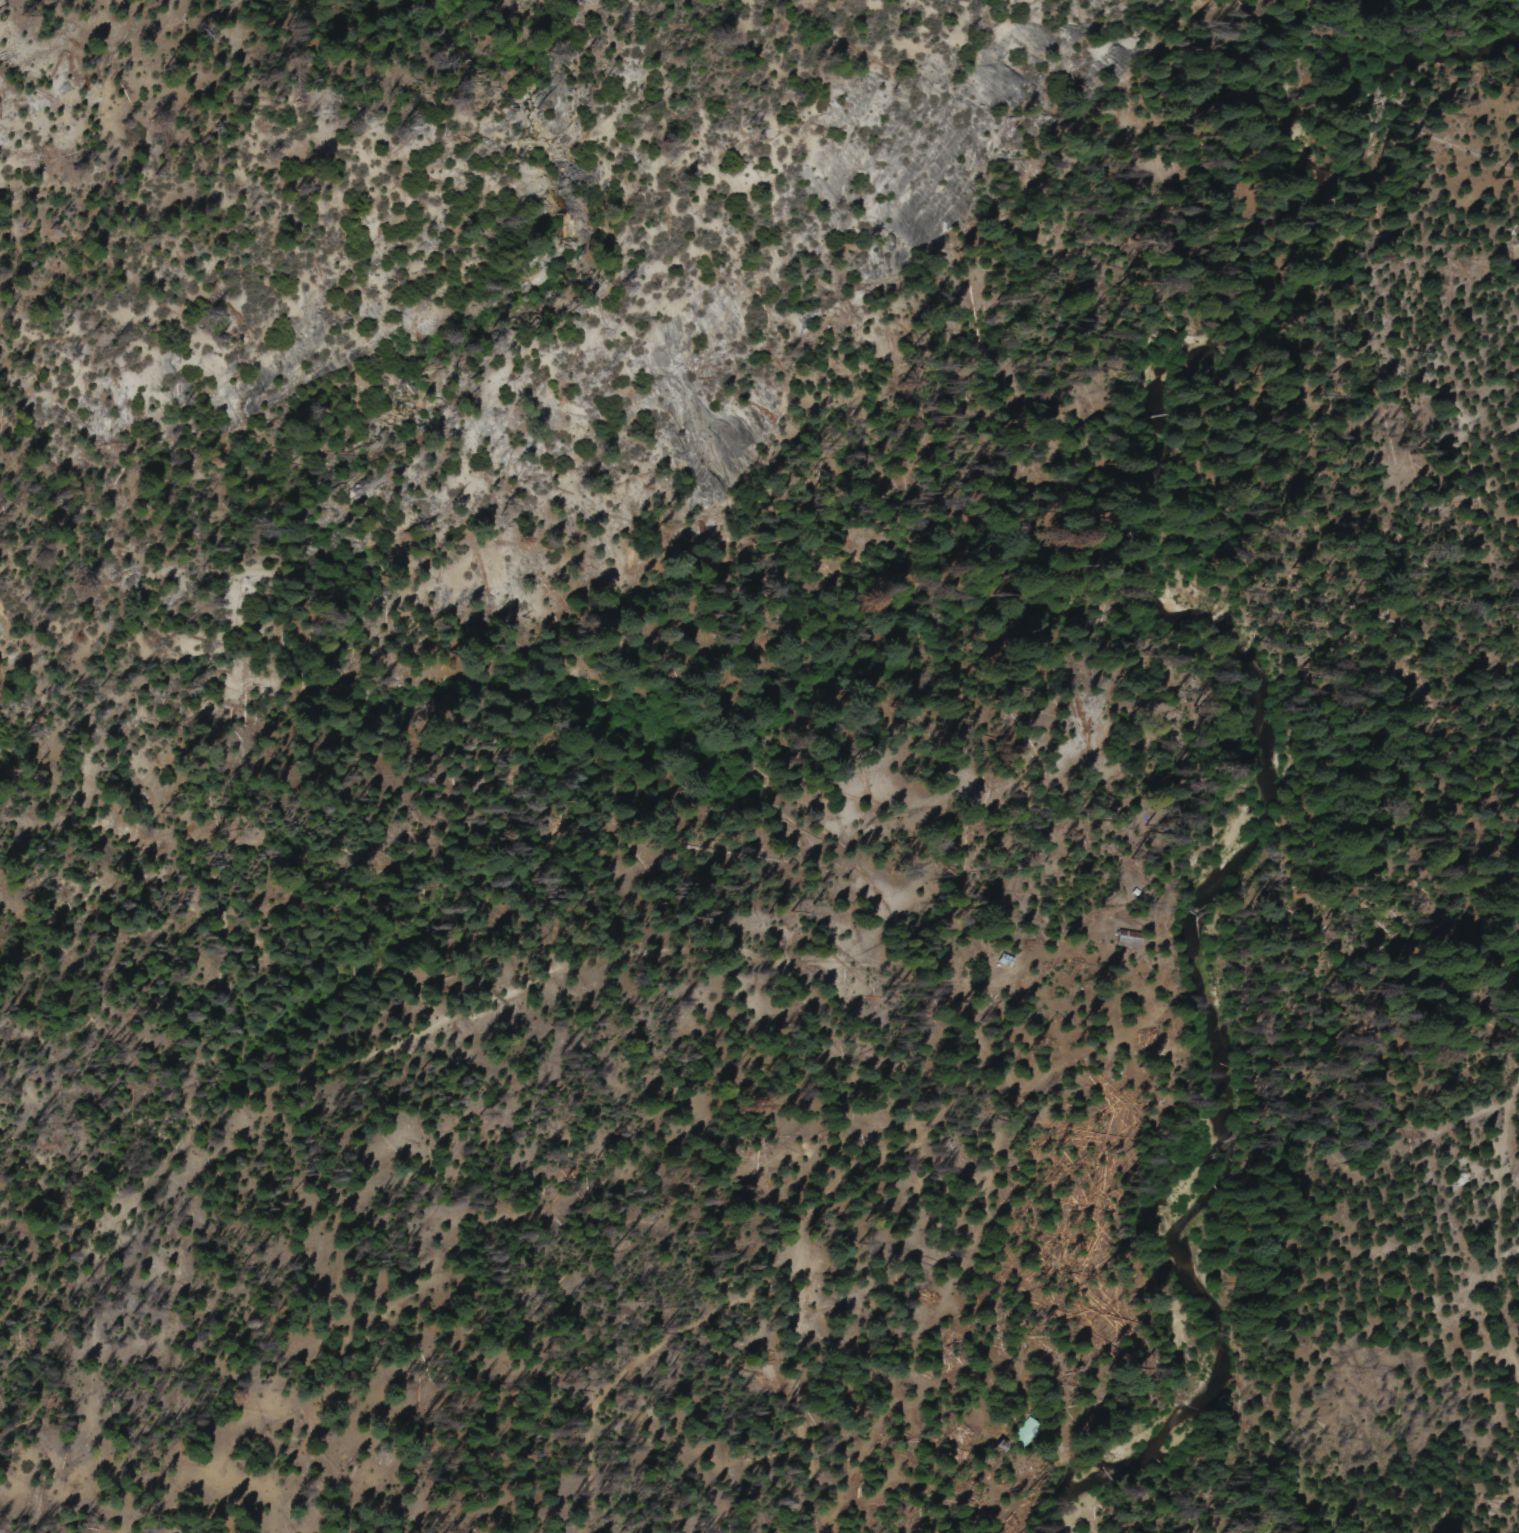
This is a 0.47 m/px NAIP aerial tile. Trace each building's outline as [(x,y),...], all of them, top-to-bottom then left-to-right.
[(997,961),(1001,951),(1013,956),(1009,966),(997,961)]
